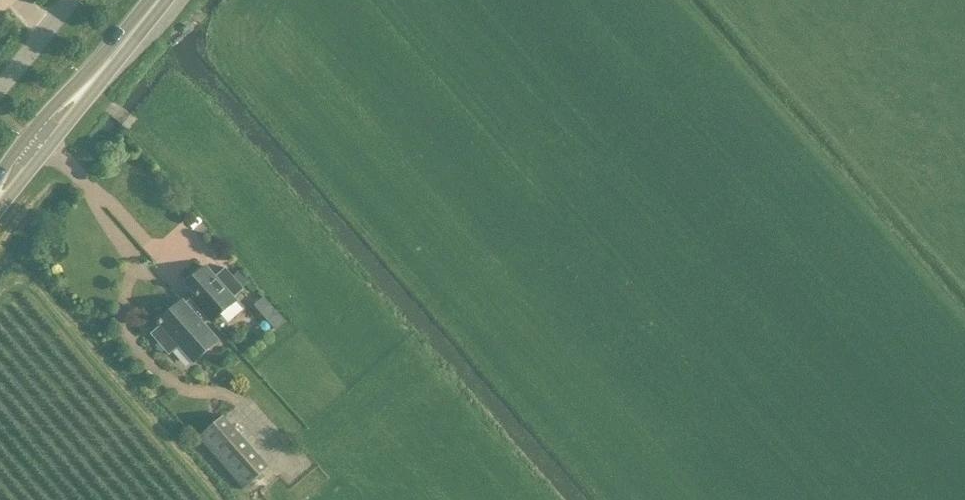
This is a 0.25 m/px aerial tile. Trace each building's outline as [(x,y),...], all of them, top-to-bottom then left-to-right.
[(193,312),(204,325),(211,318),(214,321),(237,301),(234,298),(245,289),(227,268),(216,278),(206,267),(188,284),(197,294),(189,302),(196,309),(193,312)] [(196,309),(189,302),(186,305),(182,301),(160,321),(163,324),(152,334),(170,355),(181,345),(195,361),(218,340),(204,325),(193,312),(196,309)] [(224,415),(199,436),(245,489),(270,467),(224,415)]
